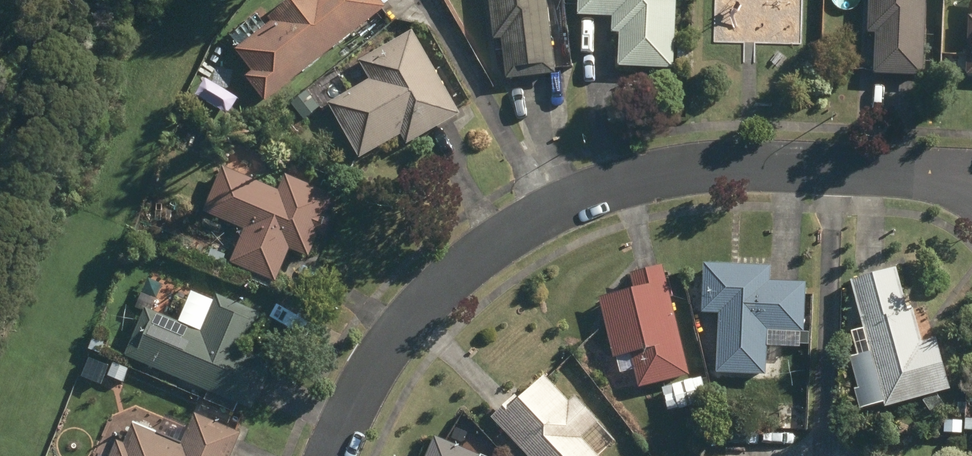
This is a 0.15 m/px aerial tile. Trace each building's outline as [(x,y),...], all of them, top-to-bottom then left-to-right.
[(266,102),(386,8),(380,0),(290,0),(263,22),(267,27),(235,52),(251,73),(246,77),(266,102)] [(495,40),(501,40),(506,80),(555,74),(546,0),(490,0),(495,40)] [(674,71),(676,0),(577,0),(577,16),(611,18),(611,34),(621,34),(620,68),(674,71)] [(924,77),(926,0),(869,0),(868,35),(875,35),(873,75),(924,77)] [(328,105),(359,160),(400,136),(407,147),(459,115),(411,33),(359,63),(370,81),(328,105)] [(678,60),(690,61),(691,45),(679,44),(678,60)] [(291,105),(304,121),(320,108),(306,93),(291,105)] [(230,264),(275,283),(289,250),(308,258),(318,236),(323,238),(332,218),(326,216),(334,200),(285,177),(277,193),(222,169),(203,213),(207,215),(203,224),(218,230),(222,221),(245,232),(230,264)] [(720,395),(740,396),(741,374),(766,375),(767,355),(785,357),(786,332),(803,332),(805,284),(770,282),(771,268),(704,266),(702,314),(719,314),(717,373),(721,374),(720,395)] [(635,370),(640,391),(690,378),(662,267),(630,275),(634,291),(600,300),(615,358),(618,357),(622,373),(635,370)] [(850,282),(884,409),(951,392),(937,340),(922,344),(913,310),(907,312),(896,270),(850,282)] [(124,357),(251,410),(271,362),(249,353),(263,317),(216,297),(201,333),(145,310),(124,357)] [(88,350),(100,355),(105,341),(94,336),(88,350)] [(107,376),(121,384),(128,371),(113,364),(107,376)] [(525,455),(599,455),(615,441),(574,397),(569,403),(544,377),(518,402),(514,398),(491,420),(525,455)] [(694,405),(697,420),(712,416),(702,378),(662,389),(668,412),(694,405)] [(241,435),(195,415),(182,447),(131,426),(123,445),(116,442),(110,455),(232,455),(241,435)] [(433,437),(425,455),(478,455),(433,437)]
